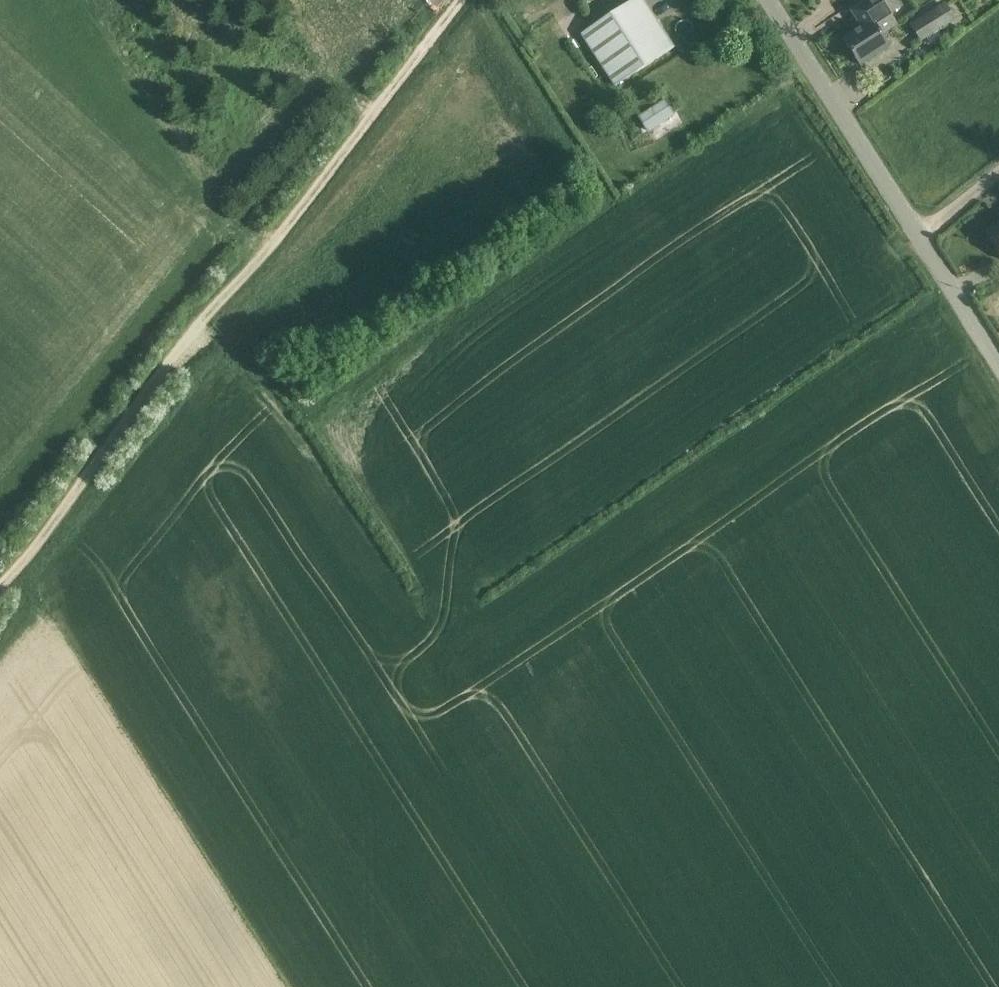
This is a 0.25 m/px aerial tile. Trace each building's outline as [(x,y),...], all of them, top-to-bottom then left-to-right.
[(646,0),(633,0),(581,35),(615,88),(676,47),(646,0)] [(889,14),(899,7),(895,0),(869,0),(851,12),(862,28),(844,40),(860,65),(888,48),(880,36),(896,25),(889,14)] [(947,4),(912,26),(922,42),(957,20),(947,4)] [(639,115),(648,130),(675,113),(665,98),(639,115)] [(987,229),(998,248),(998,221),(987,229)]
